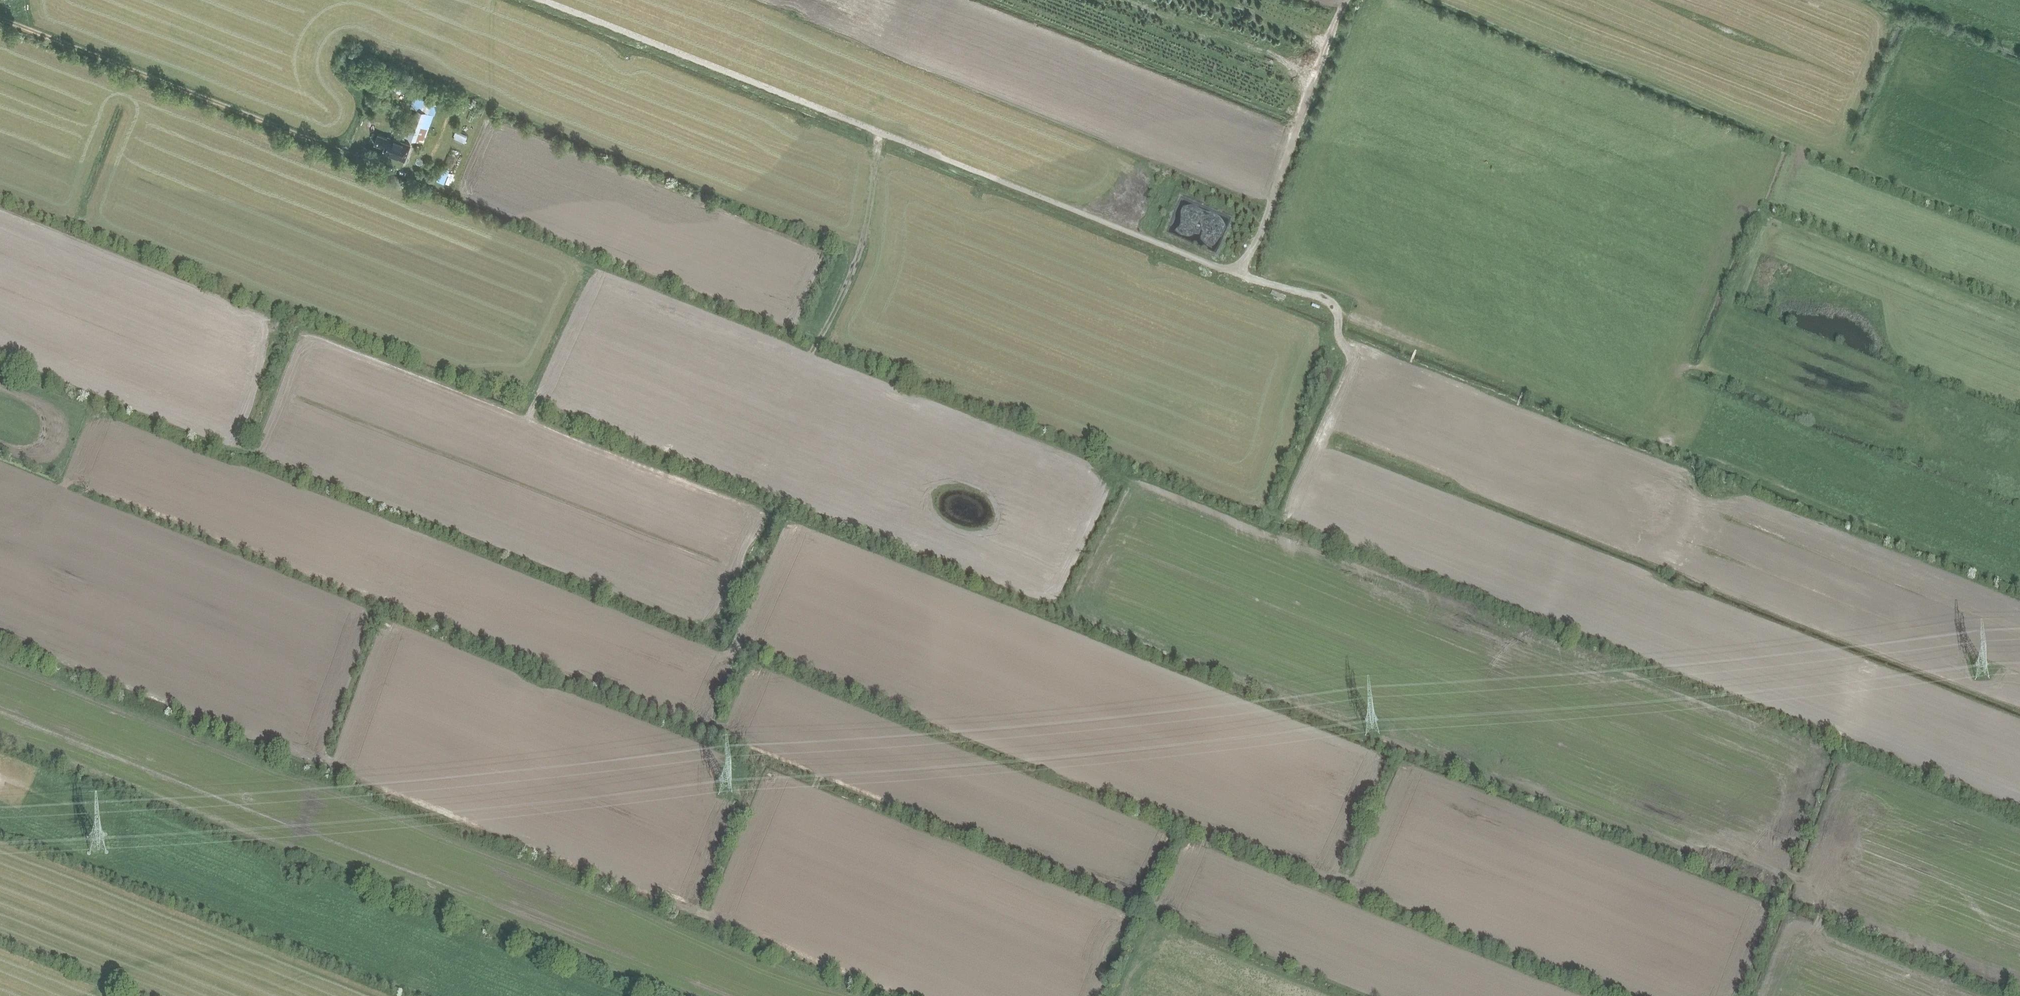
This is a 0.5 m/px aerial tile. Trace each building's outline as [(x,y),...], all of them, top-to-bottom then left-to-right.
[(417,98),(409,138),(429,142),(437,102),(417,98)] [(458,131),(456,138),(468,141),(470,134),(458,131)] [(381,152),(404,161),(410,145),(387,137),(387,138),(377,134),(374,144),(383,147),(381,152)]
